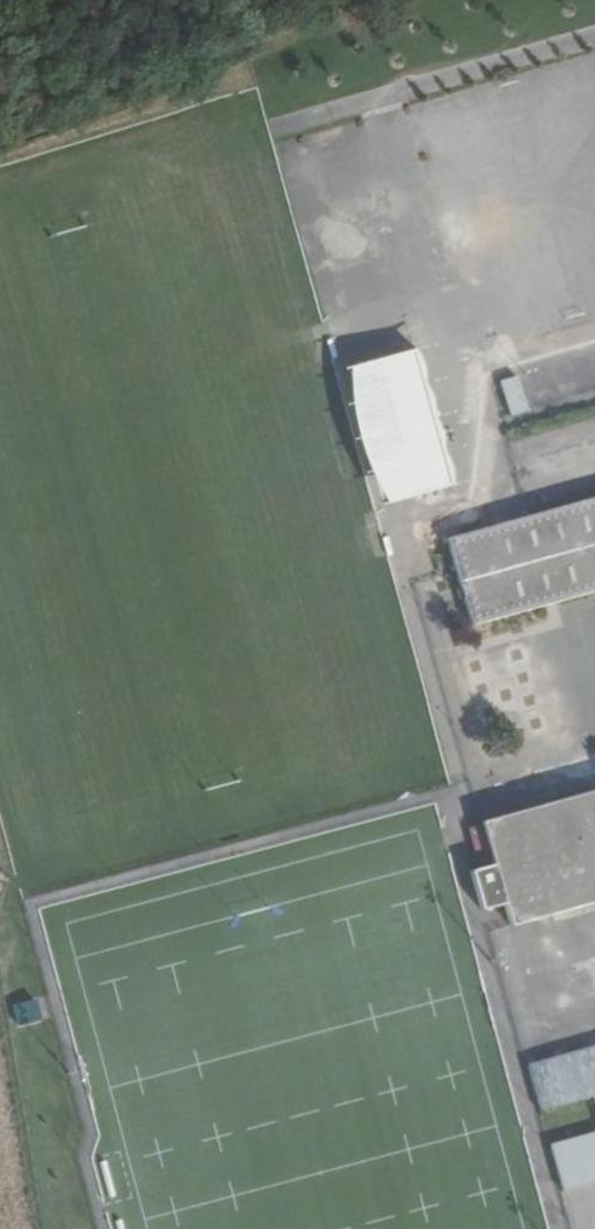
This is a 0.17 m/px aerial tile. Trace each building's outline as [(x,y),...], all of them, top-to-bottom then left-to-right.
[(385,505),(424,493),(452,486),(415,351),(387,359),(348,370),(385,505)] [(501,381),(510,417),(529,413),(521,376),(501,381)] [(530,516),(446,539),(455,571),(471,626),(594,591),(594,498),(530,516)] [(492,866),(479,869),(471,872),(481,910),(489,908),(504,904),(510,926),(594,902),(594,791),(481,823),(492,866)] [(529,1074),(542,1118),(594,1103),(594,1055),(529,1074)] [(564,1199),(594,1190),(594,1141),(551,1154),(564,1199)]
